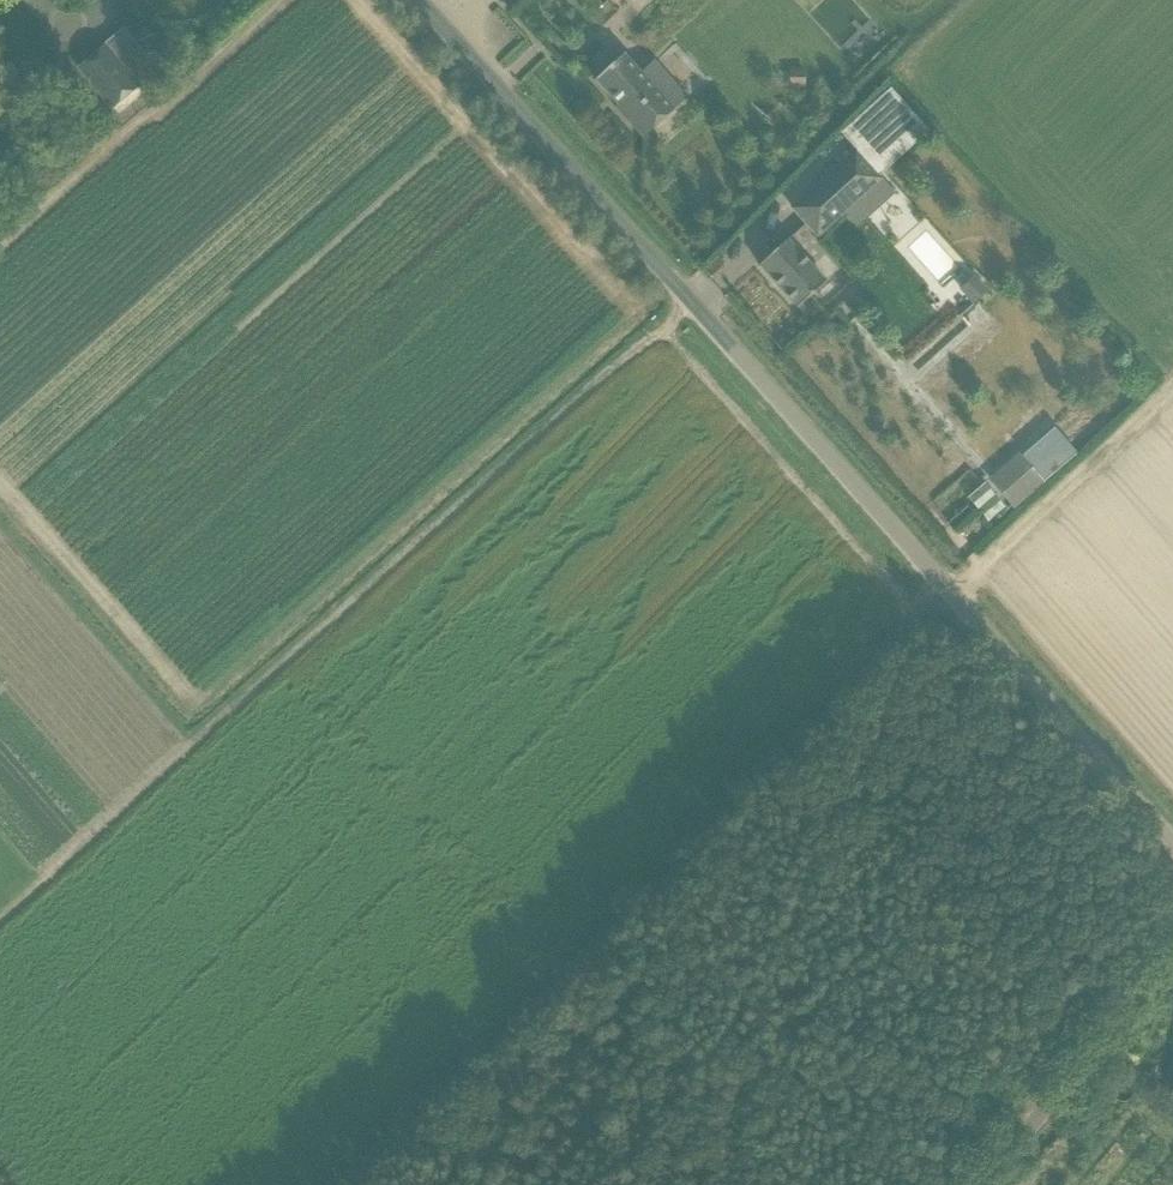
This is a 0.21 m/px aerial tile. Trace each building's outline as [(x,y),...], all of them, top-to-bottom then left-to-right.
[(124,28),(76,66),(110,111),(140,86),(132,76),(150,61),(124,28)] [(675,110),(624,54),(616,61),(605,49),(592,61),(603,73),(595,81),(617,105),(614,108),(642,139),(675,110)] [(856,151),(803,199),(815,213),(805,223),(819,239),(845,215),(856,229),(895,194),(884,180),(885,179),(881,175),(929,131),(891,89),(841,134),(856,151)] [(788,240),(759,265),(798,308),(826,282),(788,240)] [(975,276),(961,289),(975,303),(988,291),(975,276)] [(1030,464),(999,491),(1014,508),(1045,481),(1030,464)] [(1164,1078),(1172,1085),(1172,1067),(1164,1078)]
